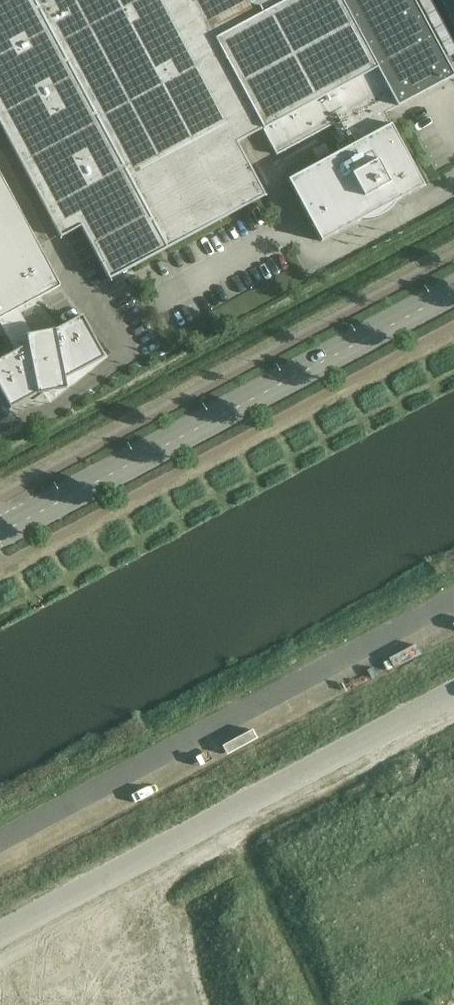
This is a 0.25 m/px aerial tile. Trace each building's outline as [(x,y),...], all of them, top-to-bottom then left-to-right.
[(61,238),(81,228),(109,280),(166,250),(265,197),(236,144),(262,130),(276,156),(333,125),(342,143),(336,146),(339,153),(288,180),(311,225),(321,242),(361,221),(364,221),(368,221),(372,220),(372,214),(384,208),(390,210),(392,207),(395,204),(397,201),(424,187),(391,125),(384,128),(378,117),(385,114),(425,92),(453,76),(412,0),(0,0),(0,125),(61,238)] [(0,360),(0,391),(10,409),(37,395),(66,389),(70,377),(105,359),(82,316),(56,330),(31,335),(18,309),(60,287),(0,176),(0,325),(15,352),(0,360)]
